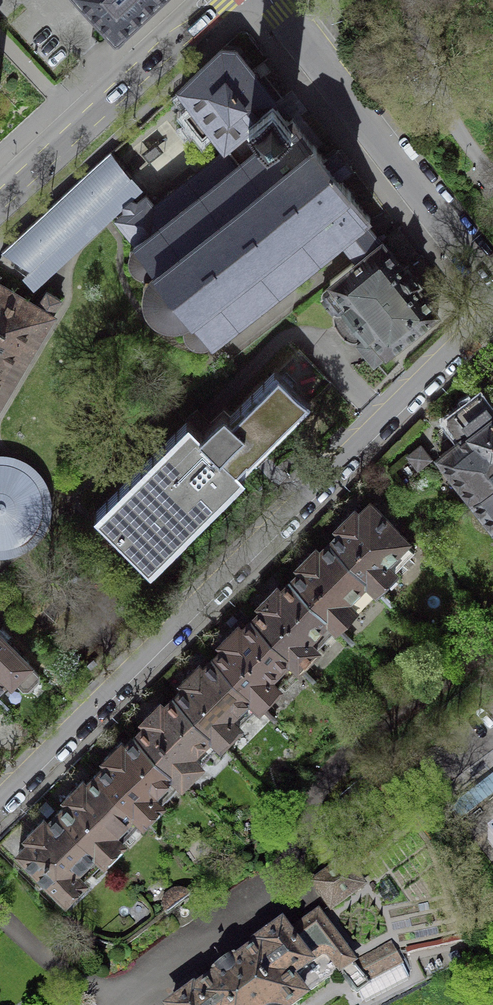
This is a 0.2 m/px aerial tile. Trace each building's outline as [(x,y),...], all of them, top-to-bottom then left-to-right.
[(115,34),(116,33),(117,34),(123,29),(154,0),(84,0),(115,34)] [(225,146),(226,145),(252,125),(276,106),(274,103),(276,102),(260,82),(235,50),(234,50),(223,49),(222,49),(180,88),(182,90),(181,90),(193,105),(184,113),(202,136),(211,129),(225,146)] [(366,222),(371,219),(367,214),(366,214),(350,193),(351,192),(348,188),(347,188),(332,169),(316,149),(317,149),(317,148),(313,144),(312,144),(296,123),(293,118),(288,122),(281,113),(276,106),(252,125),(226,145),(228,147),(154,205),(146,195),(138,202),(137,201),(136,200),(135,200),(133,200),(132,200),(130,200),(129,201),(127,202),(126,203),(125,204),(125,205),(125,206),(125,207),(125,208),(125,209),(125,210),(125,211),(117,218),(126,228),(135,241),(134,242),(136,244),(134,246),(132,248),(131,250),(130,253),(130,256),(130,258),(130,261),(131,264),(133,266),(134,268),(137,270),(139,272),(142,273),(145,273),(147,273),(148,274),(146,278),(144,283),(143,288),(143,293),(143,298),(145,302),(147,307),(150,311),(153,314),(157,317),(161,320),(165,321),(170,322),(175,322),(180,322),(184,320),(185,321),(184,324),(184,326),(184,329),(185,332),(186,334),(188,337),(190,339),(192,341),(194,342),(197,343),(200,343),(202,343),(206,343),(208,342),(211,340),(212,342),(337,245),(344,240),(366,222)] [(111,150),(2,252),(4,254),(31,269),(34,266),(40,272),(83,233),(137,183),(131,177),(132,177),(111,150)] [(374,232),(366,222),(344,240),(351,250),(358,258),(381,240),(374,232)] [(404,269),(381,240),(358,258),(330,280),(331,281),(330,282),(332,284),(325,289),(324,289),(324,290),(323,290),(323,291),(323,292),(322,293),(322,294),(323,294),(323,295),(323,296),(322,297),(334,312),(335,311),(336,312),(337,312),(338,312),(339,312),(340,312),(340,311),(341,311),(346,307),(365,333),(357,340),(374,361),(385,352),(386,353),(438,312),(416,285),(420,282),(414,274),(408,266),(404,269)] [(21,365),(60,299),(47,291),(36,308),(0,287),(0,400),(21,365)] [(188,420),(94,514),(151,571),(210,511),(245,477),(241,474),(311,405),(277,370),(230,417),(224,410),(201,433),(188,420)] [(492,483),(492,410),(480,393),(449,417),(459,429),(442,442),(448,449),(439,456),(473,499),(492,483)] [(425,452),(421,447),(409,456),(418,467),(430,458),(425,452)] [(3,547),(6,547),(10,546),(13,545),(17,544),(20,542),(23,540),(26,538),(29,536),(31,533),(33,531),(35,528),(37,525),(39,521),(40,518),(41,515),(42,511),(42,508),(42,504),(42,501),(41,497),(40,494),(39,490),(38,487),(36,484),(34,481),(32,478),(29,475),(26,473),(24,471),(21,469),(17,467),(14,466),(11,465),(7,464),(4,464),(0,464),(0,547),(3,547)] [(473,499),(492,524),(492,483),(473,499)] [(330,542),(377,589),(395,571),(395,570),(415,550),(406,541),(407,539),(370,502),(359,513),(355,510),(346,518),(337,527),(341,531),(330,542)] [(377,589),(330,542),(320,552),(316,548),(307,557),(298,566),(302,570),(292,580),(338,627),(356,609),(376,589),(376,590),(377,589)] [(337,628),(338,627),(292,580),(281,591),(277,587),(268,596),(260,605),(263,608),(253,619),(300,666),(317,648),(317,647),(337,628)] [(298,667),(300,666),(253,619),(242,629),(238,626),(230,634),(221,643),(224,647),(214,657),(261,704),(279,687),(278,686),(298,666),(298,667)] [(8,676),(11,680),(13,678),(14,678),(13,680),(23,689),(29,689),(39,680),(39,674),(29,664),(28,664),(27,664),(29,662),(1,633),(0,632),(0,684),(8,676)] [(260,705),(261,704),(214,657),(203,668),(200,664),(191,673),(182,682),(185,685),(175,696),(222,743),(240,725),(239,725),(259,705),(260,705)] [(221,744),(222,743),(175,696),(164,706),(161,703),(152,712),(143,720),(147,724),(136,735),(183,782),(201,764),(200,763),(220,743),(221,744)] [(182,783),(183,782),(136,735),(125,745),(122,741),(113,750),(104,759),(108,763),(97,773),(144,820),(162,802),(161,802),(181,782),(182,783)] [(143,821),(144,820),(97,773),(87,784),(83,780),(74,789),(65,798),(69,801),(58,812),(105,859),(123,841),(123,840),(142,821),(143,821)] [(104,860),(105,859),(58,812),(48,822),(44,819),(35,827),(26,836),(30,840),(19,851),(65,898),(84,879),(104,859),(104,860)] [(349,866),(318,888),(325,898),(331,907),(362,884),(349,866)] [(303,997),(302,996),(338,970),(339,971),(340,970),(353,961),(318,914),(288,936),(282,927),(258,944),(259,945),(239,960),(238,960),(237,960),(236,960),(235,959),(234,958),(232,959),(231,957),(231,958),(231,957),(222,964),(214,970),(215,972),(213,973),(214,974),(214,975),(215,976),(214,976),(214,977),(214,978),(213,978),(214,979),(193,993),(192,992),(175,1004),(292,1004),(303,997)] [(409,976),(391,941),(353,961),(340,970),(342,973),(341,974),(343,977),(345,977),(349,982),(351,986),(351,988),(353,991),(354,990),(357,993),(358,992),(363,1001),(409,976)]
